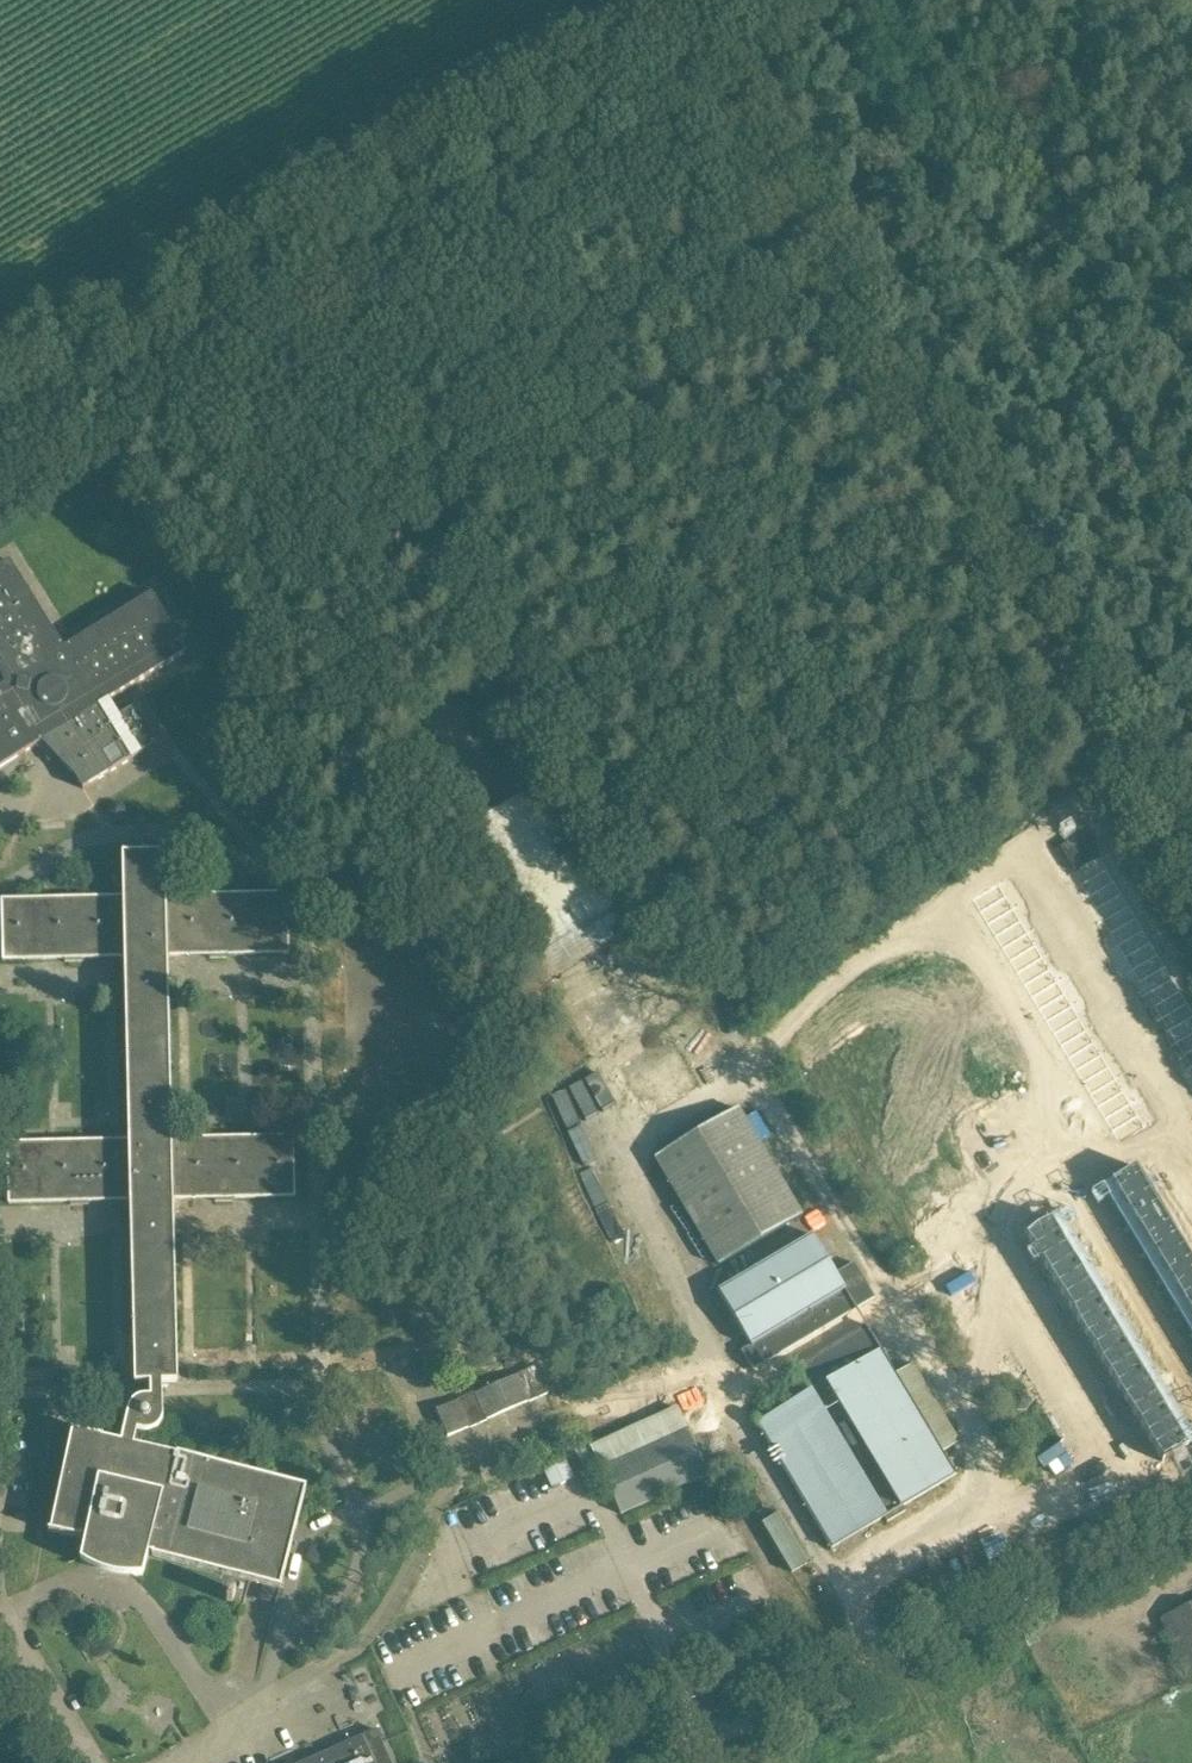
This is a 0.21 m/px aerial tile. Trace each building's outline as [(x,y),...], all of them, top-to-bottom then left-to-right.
[(0,688),(0,769),(43,743),(75,775),(83,789),(158,743),(136,708),(119,718),(109,702),(188,655),(151,595),(63,649),(10,562),(0,568),(0,673),(7,684),(0,688)] [(1061,847),(1191,1065),(1191,1008),(1086,832),(1061,847)] [(124,897),(2,900),(4,960),(65,959),(65,962),(83,962),(83,959),(83,947),(108,947),(115,958),(125,958),(130,1140),(8,1143),(9,1203),(71,1202),(71,1205),(89,1204),(89,1202),(89,1190),(113,1190),(120,1201),(121,1201),(131,1201),(136,1383),(150,1382),(151,1397),(147,1397),(143,1397),(140,1398),(137,1399),(135,1401),(133,1403),(131,1406),(129,1408),(129,1411),(122,1442),(104,1438),(104,1437),(72,1430),(50,1532),(82,1539),(83,1531),(87,1532),(81,1561),(82,1562),(83,1563),(84,1563),(85,1564),(87,1565),(88,1566),(89,1566),(90,1567),(91,1568),(92,1568),(93,1569),(95,1569),(96,1570),(97,1571),(98,1571),(99,1572),(101,1572),(102,1573),(103,1573),(104,1573),(105,1574),(107,1574),(108,1575),(109,1575),(111,1575),(112,1576),(113,1576),(114,1576),(116,1576),(117,1577),(118,1577),(120,1577),(121,1577),(122,1577),(124,1577),(125,1577),(126,1577),(127,1578),(129,1577),(130,1577),(131,1577),(133,1577),(134,1577),(135,1577),(137,1577),(138,1577),(139,1577),(141,1577),(142,1576),(143,1576),(151,1547),(154,1548),(152,1555),(264,1584),(279,1588),(281,1588),(287,1565),(307,1487),(178,1454),(178,1455),(135,1445),(138,1432),(144,1432),(147,1432),(150,1432),(156,1429),(160,1424),(162,1419),(162,1415),(162,1383),(176,1383),(173,1200),(184,1200),(191,1188),(215,1187),(215,1199),(215,1202),(234,1202),(233,1198),(295,1197),(294,1136),(172,1139),(168,957),(179,956),(185,945),(209,944),(210,956),(210,959),(228,959),(228,955),(290,954),(288,893),(166,896),(165,854),(123,855),(124,897)] [(1000,884),(974,899),(1121,1143),(1146,1128),(1000,884)] [(621,1137),(713,1093),(647,953),(594,978),(596,984),(570,997),(576,1009),(563,1015),(621,1137)] [(657,1153),(721,1262),(803,1214),(739,1105),(657,1153)] [(1111,1183),(1191,1317),(1191,1261),(1136,1168),(1111,1183)] [(1050,1220),(1025,1234),(1162,1463),(1187,1448),(1050,1220)] [(812,1233),(718,1289),(753,1348),(743,1353),(753,1371),(875,1297),(854,1263),(836,1274),(812,1233)] [(809,1391),(756,1422),(831,1549),(885,1517),(887,1522),(906,1511),(903,1506),(957,1475),(943,1452),(960,1442),(914,1364),(897,1374),(867,1325),(795,1368),(809,1391)] [(438,1409),(450,1437),(489,1420),(549,1394),(538,1367),(438,1409)] [(606,1516),(701,1479),(684,1436),(711,1425),(700,1397),(578,1445),(606,1516)] [(763,1523),(768,1531),(792,1572),(811,1561),(782,1512),(763,1523)] [(1157,1615),(1188,1685),(1191,1683),(1191,1600),(1157,1615)] [(301,1762),(392,1762),(376,1729),(301,1762)]
